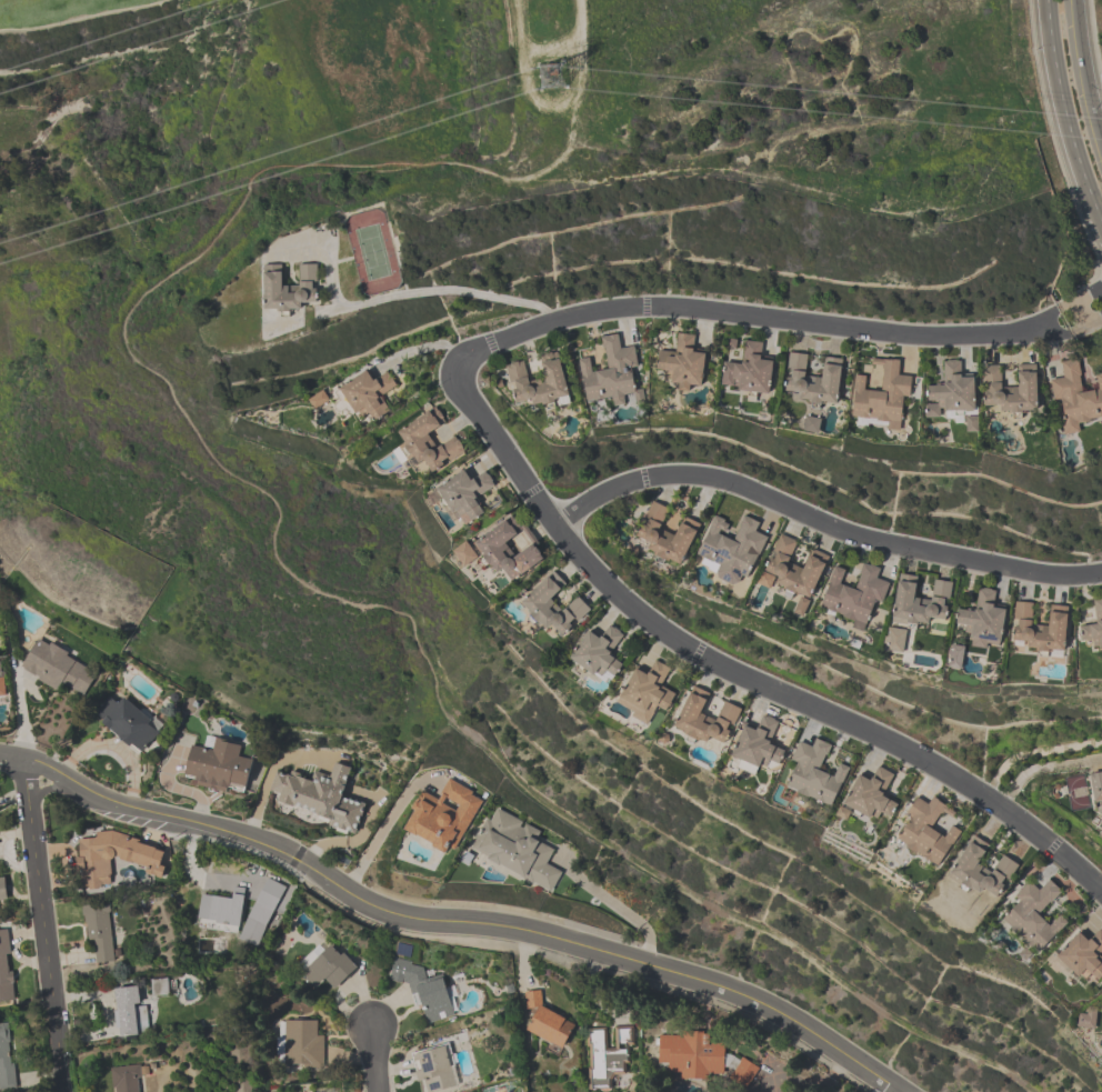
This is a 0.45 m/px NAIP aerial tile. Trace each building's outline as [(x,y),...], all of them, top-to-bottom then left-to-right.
[(264,309),(263,264),(281,264),(281,285),(299,285),(298,264),(315,263),(317,281),(312,281),(312,289),(315,289),(315,302),(300,302),(300,309),(292,309),(292,311),(276,311),(276,309),(264,309)] [(704,353),(701,385),(690,384),(689,391),(678,390),(679,383),(671,382),(671,379),(664,378),(665,370),(655,369),(658,350),(674,352),(677,332),(693,334),(692,352),(704,353)] [(600,337),(617,333),(619,348),(633,345),(637,365),(630,367),(633,390),(641,389),(643,402),(634,403),(633,392),(623,394),(623,395),(622,395),(623,404),(613,405),(612,398),(611,398),(611,397),(603,398),(604,399),(593,400),(593,399),(587,401),(582,374),(581,374),(578,359),(589,357),(591,372),(607,369),(603,347),(601,348),(600,337)] [(760,359),(772,361),(768,393),(739,390),(739,387),(721,384),(724,361),(741,363),(744,340),(762,342),(760,359)] [(515,403),(512,389),(515,388),(513,381),(509,382),(504,365),(510,364),(509,363),(518,361),(518,362),(522,361),(528,381),(544,377),(539,357),(543,354),(543,353),(551,351),(551,352),(557,351),(568,395),(555,399),(557,401),(540,404),(540,402),(532,404),(531,399),(515,403)] [(836,403),(823,401),(823,404),(808,402),(808,400),(799,399),(800,392),(785,390),(787,377),(790,377),(791,370),(787,369),(788,352),(807,353),(804,374),(821,377),(823,357),(841,359),(836,403)] [(851,415),(854,374),(865,375),(864,390),(880,391),(883,368),(881,368),(881,364),(870,364),(871,358),(890,360),(891,359),(899,360),(898,374),(910,375),(908,395),(902,395),(899,430),(886,429),(886,421),(875,420),(876,419),(869,418),(869,419),(858,418),(858,417),(851,415)] [(1094,374),(1101,373),(1101,416),(1089,419),(1089,420),(1076,422),(1078,431),(1061,434),(1058,417),(1062,415),(1059,398),(1053,400),(1049,380),(1063,377),(1060,361),(1076,358),(1080,374),(1078,375),(1081,392),(1098,389),(1094,374)] [(925,385),(943,384),(942,360),(959,359),(960,374),(961,373),(961,377),(973,377),(974,410),(944,411),(944,408),(939,408),(939,417),(924,417),(924,403),(936,403),(936,400),(926,400),(925,385)] [(1036,410),(1024,410),(1024,412),(1008,412),(1008,410),(1000,411),(1000,404),(983,405),(982,365),(1000,364),(1000,387),(1016,387),(1016,363),(1034,363),(1034,372),(1035,372),(1036,410)] [(338,388),(365,370),(372,380),(387,371),(395,385),(380,395),(389,410),(373,421),(368,412),(361,417),(358,411),(354,413),(338,388)] [(328,399),(314,409),(307,399),(320,390),(328,399)] [(397,432),(433,407),(437,411),(438,410),(442,417),(441,418),(444,422),(427,434),(437,448),(453,435),(457,440),(458,439),(462,447),(461,447),(464,451),(450,461),(447,458),(441,461),(443,464),(432,472),(423,459),(419,462),(413,455),(411,457),(402,443),(404,442),(397,432)] [(820,419),(818,433),(803,430),(805,415),(820,419)] [(965,415),(976,415),(976,432),(965,432),(965,415)] [(437,488),(463,469),(470,480),(483,470),(487,474),(488,473),(492,480),(491,481),(493,485),(474,499),(483,512),(465,525),(455,511),(453,513),(437,488)] [(700,524),(680,564),(669,559),(668,561),(653,554),(654,551),(648,548),(650,542),(635,535),(642,523),(645,525),(648,519),(643,517),(651,500),(668,509),(659,528),(674,535),(683,517),(700,524)] [(698,553),(708,531),(707,530),(714,515),(724,520),(723,522),(728,524),(724,532),(720,529),(718,533),(732,540),(740,525),(738,524),(743,514),(758,522),(754,531),(767,537),(758,554),(747,578),(741,574),(738,582),(732,584),(718,578),(715,572),(720,564),(712,561),(703,558),(703,557),(698,553)] [(508,585),(492,565),(491,567),(472,543),(477,539),(478,540),(510,515),(513,519),(514,519),(519,524),(518,525),(521,530),(504,542),(514,555),(531,543),(534,548),(535,548),(540,553),(540,554),(543,559),(508,585)] [(523,523),(537,541),(533,544),(520,525),(523,523)] [(797,541),(787,561),(802,569),(809,554),(810,555),(812,549),(828,557),(809,598),(798,593),(797,594),(781,588),(782,585),(775,582),(778,577),(764,570),(770,558),(769,557),(779,533),(797,541)] [(478,557),(464,567),(452,550),(465,541),(478,557)] [(820,607),(829,582),(828,581),(834,565),(844,570),(839,584),(854,589),(860,574),(858,573),(862,562),(879,569),(875,578),(889,582),(881,602),(874,600),(865,623),(864,623),(862,631),(851,628),(853,621),(842,617),(843,615),(820,607)] [(589,609),(577,621),(573,618),(569,623),(571,625),(561,635),(550,624),(547,628),(539,620),(537,622),(529,614),(531,612),(520,602),(552,570),(565,583),(550,599),(562,611),(577,595),(589,609)] [(761,571),(774,577),(769,589),(755,583),(761,571)] [(892,618),(892,612),(894,612),(895,605),(893,605),(899,573),(916,577),(913,597),(930,600),(933,579),(951,582),(948,599),(943,599),(942,605),(946,605),(944,619),(929,617),(928,623),(919,622),(919,624),(906,622),(906,620),(892,618)] [(970,645),(971,638),(970,638),(971,633),(963,632),(964,624),(955,623),(958,609),(974,611),(978,588),(983,589),(983,588),(990,589),(990,590),(994,591),(992,604),(993,604),(992,608),(1004,609),(1000,642),(999,642),(998,644),(985,642),(985,649),(970,645)] [(802,617),(793,612),(800,597),(809,601),(802,617)] [(1092,600),(1101,599),(1101,649),(1100,649),(1099,645),(1092,647),(1091,639),(1080,640),(1078,627),(1095,624),(1092,600)] [(1050,604),(1066,607),(1063,651),(1051,650),(1050,652),(1034,651),(1034,648),(1026,648),(1026,641),(1012,640),(1013,625),(1016,627),(1016,619),(1012,619),(1014,601),(1032,602),(1030,624),(1048,625),(1050,604)] [(589,631),(599,638),(609,624),(612,627),(613,627),(619,631),(618,632),(622,634),(609,654),(622,664),(613,677),(605,670),(601,677),(595,672),(593,675),(569,658),(589,631)] [(902,653),(884,651),(888,627),(905,630),(902,653)] [(57,691),(38,680),(39,677),(36,674),(34,675),(23,669),(24,668),(21,667),(38,639),(48,644),(49,642),(67,652),(66,655),(96,673),(83,695),(61,682),(57,691)] [(664,711),(657,707),(647,725),(631,717),(633,712),(615,702),(635,669),(645,674),(654,660),(670,668),(660,685),(674,694),(664,711)] [(707,742),(699,739),(698,741),(683,733),(684,732),(673,727),(692,685),(709,693),(700,713),(714,720),(723,701),(740,709),(732,725),(729,723),(725,730),(729,731),(723,743),(709,737),(707,742)] [(141,752),(131,744),(130,747),(118,738),(119,737),(110,730),(109,730),(101,723),(103,720),(94,712),(108,695),(118,703),(122,698),(150,720),(147,724),(157,732),(141,752)] [(730,755),(743,727),(740,725),(742,721),(744,722),(745,721),(757,727),(762,714),(765,717),(767,715),(773,719),(773,720),(778,722),(769,744),(784,751),(778,764),(769,760),(765,768),(760,764),(758,768),(757,768),(753,775),(737,768),(740,760),(730,755)] [(251,760),(246,785),(229,782),(228,789),(226,788),(226,791),(194,784),(196,781),(194,780),(196,777),(184,774),(191,745),(212,750),(214,738),(224,740),(223,742),(240,745),(238,757),(251,760)] [(849,768),(842,783),(841,782),(830,807),(808,797),(807,798),(795,792),(795,791),(785,787),(797,762),(790,760),(798,741),(811,747),(814,739),(831,745),(826,755),(824,754),(818,770),(832,777),(839,763),(849,768)] [(350,768),(341,797),(364,803),(354,833),(350,832),(350,831),(345,829),(344,830),(338,828),(333,825),(333,826),(328,825),(330,820),(278,803),(280,793),(270,790),(276,771),(289,775),(290,771),(300,773),(299,777),(310,781),(313,771),(329,775),(333,762),(350,768)] [(858,774),(869,781),(878,765),(893,774),(881,797),(896,804),(890,818),(880,812),(876,819),(870,815),(869,819),(842,804),(858,774)] [(1101,772),(1101,812),(1098,813),(1095,802),(1094,802),(1088,774),(1093,773),(1093,774),(1101,772)] [(481,801),(453,850),(449,848),(445,853),(432,846),(433,844),(418,835),(417,838),(403,830),(414,811),(411,809),(421,790),(437,800),(440,794),(438,793),(447,778),(471,791),(469,794),(481,801)] [(895,839),(910,818),(904,813),(915,798),(926,804),(932,797),(939,801),(939,802),(954,812),(951,818),(942,812),(941,813),(940,813),(930,828),(943,838),(951,825),(960,832),(936,866),(915,852),(914,853),(904,846),(905,845),(895,839)] [(839,807),(850,812),(845,821),(834,815),(839,807)] [(561,871),(551,892),(540,886),(540,885),(533,882),(532,883),(520,876),(521,875),(500,865),(488,860),(489,856),(471,848),(475,839),(473,838),(479,829),(480,829),(484,818),(489,820),(494,808),(521,821),(518,825),(521,828),(523,823),(539,830),(534,840),(552,849),(545,863),(561,871)] [(163,852),(160,866),(164,868),(162,878),(146,872),(147,866),(132,862),(132,863),(120,860),(120,858),(113,855),(111,859),(109,860),(111,883),(101,884),(101,889),(88,890),(87,885),(81,886),(81,876),(82,876),(82,870),(76,870),(74,858),(79,856),(77,839),(93,838),(94,836),(94,832),(110,830),(139,840),(138,843),(156,849),(156,850),(163,852)] [(1018,864),(1009,880),(1004,878),(1000,883),(1003,885),(996,896),(982,889),(980,893),(970,888),(969,889),(960,883),(962,881),(949,873),(972,835),(989,845),(976,864),(991,873),(1002,854),(1018,864)] [(240,939),(248,916),(267,878),(285,888),(276,908),(282,911),(274,929),(268,924),(260,946),(240,939)] [(1002,919),(1019,900),(1013,895),(1028,881),(1038,890),(1048,879),(1061,891),(1050,903),(1048,902),(1036,914),(1049,925),(1059,915),(1066,923),(1055,935),(1054,934),(1038,952),(1031,946),(1031,948),(1024,942),(1025,941),(1019,934),(1018,935),(1009,928),(1010,926),(1002,919)] [(239,926),(214,922),(216,920),(197,918),(201,894),(230,899),(232,886),(244,888),(239,926)] [(108,902),(109,912),(107,912),(112,961),(96,963),(92,940),(88,940),(86,922),(83,922),(83,915),(81,915),(80,905),(108,902)] [(14,1000),(0,1001),(0,930),(7,929),(10,953),(6,953),(7,965),(8,965),(9,972),(12,971),(13,983),(12,983),(14,1000)] [(1099,929),(1101,932),(1101,950),(1098,954),(1101,958),(1101,976),(1098,981),(1090,974),(1084,979),(1080,974),(1078,978),(1055,956),(1078,932),(1086,941),(1099,929)] [(315,989),(301,973),(330,945),(340,955),(342,952),(357,966),(351,972),(352,973),(344,980),(344,979),(334,989),(324,980),(315,989)] [(1023,948),(1031,954),(1024,961),(1016,954),(1023,948)] [(440,973),(453,1014),(428,1024),(420,1003),(414,1005),(407,984),(390,980),(391,979),(388,979),(393,956),(410,961),(410,964),(421,968),(424,979),(440,973)] [(113,989),(137,985),(139,1003),(133,1004),(133,1006),(146,1005),(148,1031),(137,1033),(137,1034),(119,1036),(118,1028),(116,1029),(113,1011),(116,1011),(113,989)] [(525,1008),(541,1006),(539,991),(523,992),(525,1008)] [(562,1049),(551,1043),(551,1044),(527,1031),(540,1006),(564,1020),(563,1021),(574,1026),(562,1049)] [(1075,1026),(1078,1013),(1085,1014),(1086,1010),(1095,1011),(1094,1029),(1075,1026)] [(317,1020),(317,1035),(323,1035),(323,1068),(303,1068),(303,1064),(284,1064),(284,1020),(317,1020)] [(16,1090),(0,1091),(0,1023),(7,1022),(9,1042),(8,1042),(10,1063),(13,1063),(16,1090)] [(588,1090),(588,1068),(589,1068),(588,1045),(585,1046),(585,1028),(605,1028),(605,1049),(614,1049),(613,1026),(632,1025),(633,1044),(628,1044),(628,1062),(624,1063),(625,1074),(614,1074),(611,1080),(611,1089),(588,1090)] [(709,1034),(709,1041),(724,1041),(722,1073),(708,1073),(708,1079),(679,1079),(679,1072),(667,1072),(668,1063),(657,1063),(658,1034),(680,1035),(680,1031),(702,1031),(702,1034),(709,1034)] [(455,1086),(432,1091),(427,1091),(423,1081),(418,1082),(415,1071),(421,1070),(418,1060),(414,1061),(413,1054),(444,1046),(455,1086)] [(745,1089),(728,1078),(740,1056),(758,1068),(745,1089)] [(137,1078),(138,1091),(114,1091),(113,1088),(111,1088),(109,1068),(139,1064),(140,1078),(137,1078)]
